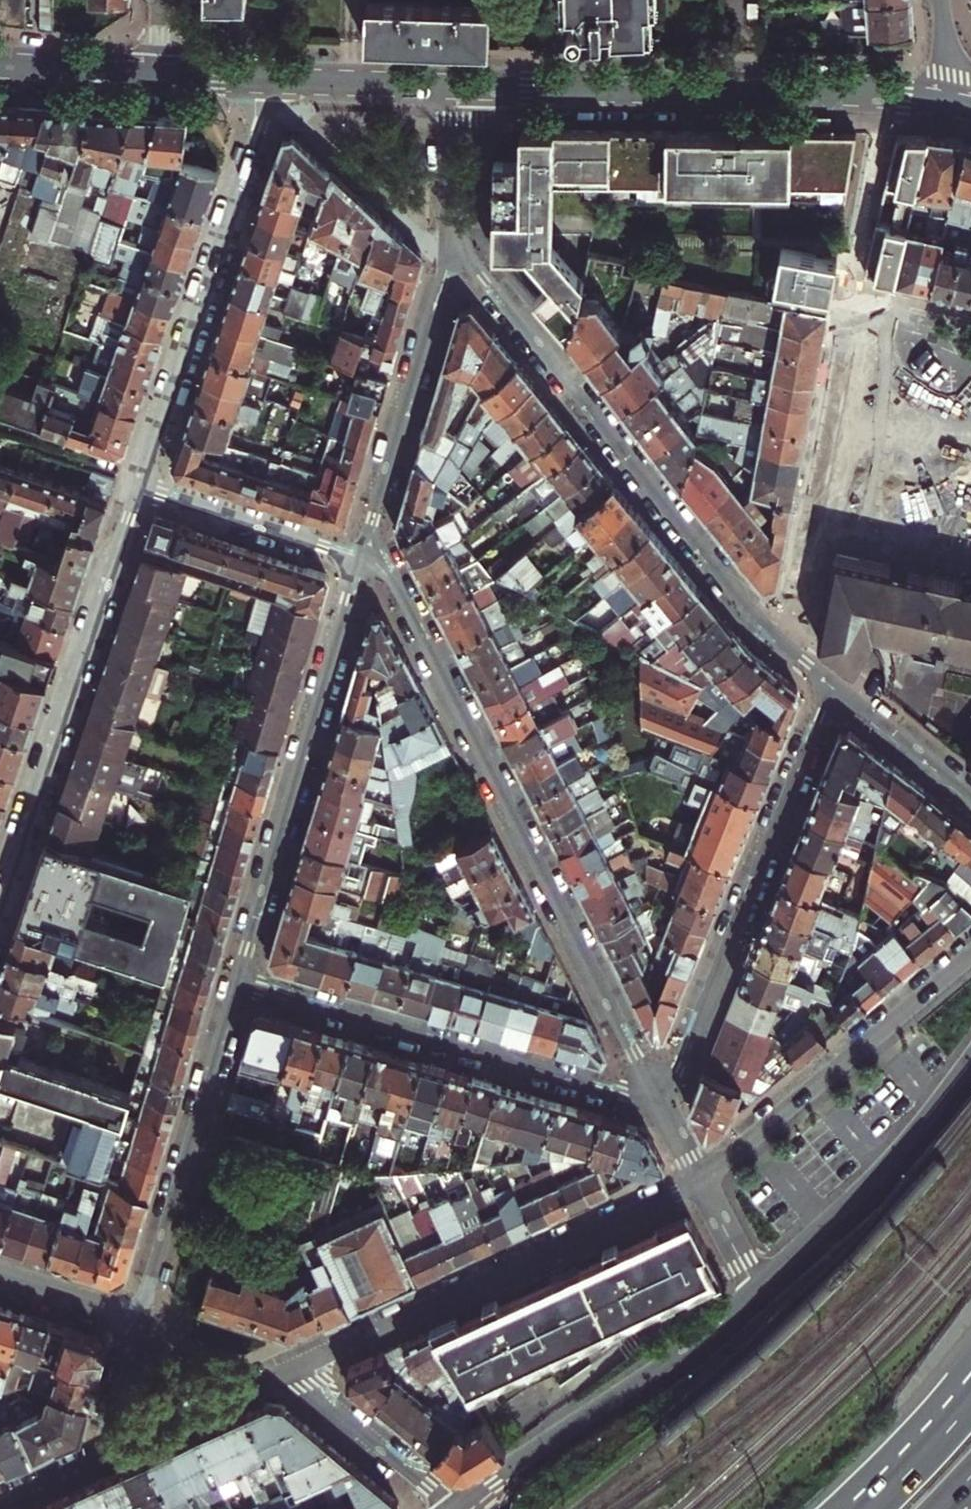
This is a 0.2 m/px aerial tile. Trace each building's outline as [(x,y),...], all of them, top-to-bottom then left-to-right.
[(569,9),(577,9),(578,21),(570,27),(576,33),(579,36),(585,28),(595,28),(596,36),(655,32),(653,0),(568,0),(569,9)] [(912,0),(859,0),(842,1),(843,32),(914,30),(913,14),(912,0)] [(368,2),(366,44),(488,48),(490,7),(445,5),(424,4),(368,2)] [(210,5),(210,21),(231,20),(231,5),(210,5)] [(0,6),(0,24),(27,26),(27,6),(0,6)] [(17,107),(7,107),(0,106),(0,163),(17,107)] [(17,107),(0,163),(0,172),(23,179),(28,181),(34,162),(51,109),(38,109),(17,107)] [(62,183),(67,184),(90,112),(73,111),(51,109),(34,162),(41,164),(32,190),(45,194),(57,198),(62,183)] [(51,237),(89,250),(133,114),(117,113),(90,112),(67,184),(62,183),(57,198),(45,194),(31,236),(49,242),(51,237)] [(134,192),(140,172),(158,116),(147,115),(133,114),(89,250),(87,256),(112,264),(114,256),(119,240),(123,228),(127,216),(134,192)] [(179,157),(182,157),(186,118),(170,117),(158,116),(140,172),(159,176),(165,178),(171,179),(179,157)] [(795,187),(852,188),(852,133),(802,133),(754,133),(753,134),(707,134),(707,133),(554,132),(554,135),(523,135),(523,163),(497,163),(498,256),(531,256),(546,272),(553,281),(534,298),(544,309),(559,326),(566,334),(575,316),(576,302),(580,302),(584,279),(557,249),(556,186),(670,187),(670,194),(791,195),(795,195),(795,187)] [(306,190),(322,196),(331,169),(294,133),(283,137),(273,168),(310,180),(306,190)] [(891,225),(908,228),(912,210),(929,136),(898,135),(882,197),(896,201),(891,225)] [(939,137),(929,136),(912,210),(930,213),(947,138),(939,137)] [(956,139),(947,138),(930,213),(948,215),(966,141),(956,139)] [(966,141),(948,215),(947,219),(966,224),(970,225),(970,142),(966,141)] [(149,197),(204,215),(208,202),(220,169),(183,161),(182,157),(179,157),(171,179),(165,178),(140,172),(134,192),(149,197)] [(302,205),(306,190),(310,180),(273,168),(269,178),(265,192),(302,205)] [(342,243),(358,194),(348,184),(331,169),(322,196),(317,210),(311,227),(309,234),(308,238),(317,242),(322,233),(342,243)] [(145,222),(196,239),(200,226),(204,215),(149,197),(134,192),(127,216),(145,222)] [(302,205),(265,192),(261,203),(256,216),(309,234),(311,227),(317,210),(302,205)] [(360,271),(379,213),(371,206),(358,194),(342,243),(325,295),(324,298),(316,320),(328,324),(335,302),(348,307),(360,271)] [(902,253),(895,279),(905,282),(913,284),(930,213),(912,210),(908,228),(902,253)] [(390,224),(379,213),(360,271),(374,276),(369,281),(361,302),(375,308),(382,287),(390,268),(403,235),(390,224)] [(930,287),(947,219),(948,215),(930,213),(913,284),(923,286),(930,287)] [(309,234),(256,216),(253,227),(249,239),(301,256),(308,238),(309,234)] [(966,224),(947,219),(930,287),(943,290),(951,292),(966,224)] [(145,222),(138,246),(188,263),(191,253),(196,239),(145,222)] [(865,273),(895,279),(908,228),(891,225),(877,222),(865,273)] [(970,297),(970,295),(970,225),(966,224),(951,292),(963,295),(970,297)] [(417,276),(422,260),(421,252),(415,247),(403,235),(390,268),(417,276)] [(293,281),(301,256),(249,239),(245,249),(240,264),(278,277),(293,281)] [(128,270),(180,287),(184,274),(188,263),(138,246),(119,240),(114,256),(131,261),(128,270)] [(775,299),(829,310),(838,260),(783,250),(779,272),(772,270),(768,289),(775,290),(775,299)] [(624,269),(626,259),(590,252),(584,279),(580,302),(576,302),(575,316),(566,334),(577,349),(583,357),(616,333),(624,326),(625,326),(633,288),(637,271),(624,269)] [(272,294),(278,277),(240,264),(237,275),(231,292),(269,305),(283,309),(287,299),(272,294)] [(84,267),(79,280),(89,283),(94,271),(84,267)] [(415,284),(417,276),(390,268),(382,287),(411,296),(415,284)] [(128,270),(126,278),(124,283),(121,294),(172,310),(176,299),(180,287),(128,270)] [(633,288),(660,294),(664,277),(637,271),(633,288)] [(660,294),(653,326),(652,330),(666,333),(671,307),(721,317),(722,314),(727,290),(664,277),(660,294)] [(287,299),(283,309),(316,320),(324,298),(325,295),(292,284),(287,299)] [(408,307),(411,296),(382,287),(375,308),(374,312),(404,321),(408,307)] [(109,290),(101,315),(109,318),(163,336),(168,322),(172,310),(121,294),(109,290)] [(722,314),(824,335),(827,321),(829,310),(775,299),(727,290),(722,314)] [(269,305),(231,292),(227,303),(221,320),(262,334),(270,337),(278,339),(281,328),(263,322),(269,305)] [(422,438),(435,444),(493,331),(483,318),(472,305),(460,308),(422,438)] [(401,332),(404,321),(374,312),(365,337),(397,346),(401,332)] [(101,342),(109,318),(101,315),(98,314),(89,339),(101,342)] [(823,343),(824,335),(722,314),(721,317),(717,338),(820,359),(823,343)] [(717,338),(721,317),(675,352),(683,362),(699,384),(707,386),(712,362),(717,338)] [(101,342),(155,360),(160,346),(163,336),(109,318),(101,342)] [(266,349),(258,346),(262,334),(221,320),(216,336),(210,354),(272,375),(297,383),(299,376),(292,374),(300,347),(278,339),(270,337),(266,349)] [(616,333),(583,357),(594,371),(601,381),(643,349),(649,345),(652,330),(653,326),(651,325),(633,338),(629,332),(620,339),(616,333)] [(616,333),(620,339),(629,332),(625,326),(624,326),(616,333)] [(342,329),(331,357),(355,365),(365,337),(342,329)] [(466,420),(481,392),(518,362),(507,348),(493,331),(435,444),(422,438),(414,463),(434,477),(447,487),(467,502),(481,493),(469,478),(460,466),(448,452),(466,420)] [(369,365),(390,371),(394,355),(397,346),(365,337),(355,365),(360,367),(367,369),(369,365)] [(819,368),(820,359),(717,338),(712,362),(816,383),(819,368)] [(151,372),(155,360),(101,342),(95,361),(75,355),(72,361),(88,367),(146,386),(151,372)] [(643,349),(654,363),(660,358),(649,345),(643,349)] [(661,360),(660,358),(654,363),(643,349),(601,381),(616,400),(622,408),(683,362),(675,352),(671,355),(670,354),(661,360)] [(272,375),(210,354),(207,363),(202,378),(243,392),(264,399),(272,375)] [(448,452),(460,466),(478,435),(480,432),(483,427),(497,411),(534,382),(527,374),(518,362),(481,392),(492,404),(483,412),(480,418),(474,425),(466,420),(448,452)] [(699,398),(703,404),(707,386),(699,384),(683,362),(622,408),(631,420),(638,429),(692,388),(699,398)] [(814,396),(816,383),(712,362),(707,386),(812,407),(814,396)] [(350,400),(378,409),(381,399),(390,371),(369,365),(367,369),(360,367),(350,400)] [(143,396),(146,386),(88,367),(80,392),(81,392),(138,411),(143,396)] [(193,402),(235,416),(256,423),(260,409),(245,403),(238,406),(243,392),(202,378),(199,387),(193,402)] [(0,388),(0,389),(0,413),(24,421),(42,427),(56,384),(41,379),(35,399),(0,388)] [(500,444),(513,430),(549,401),(544,395),(534,382),(497,411),(483,427),(500,444)] [(67,436),(75,411),(81,392),(80,392),(56,384),(42,427),(59,433),(67,436)] [(812,407),(707,386),(703,404),(702,410),(807,431),(809,420),(812,407)] [(647,441),(653,449),(687,423),(686,421),(680,413),(699,398),(692,388),(638,429),(647,441)] [(93,421),(130,434),(135,421),(138,411),(81,392),(75,411),(86,415),(95,418),(93,421)] [(374,426),(378,409),(350,400),(344,398),(331,434),(367,447),(374,426)] [(520,437),(530,450),(566,422),(559,413),(549,401),(513,430),(500,444),(497,448),(492,453),(501,461),(517,445),(518,443),(518,442),(516,440),(520,437)] [(226,444),(235,416),(193,402),(189,417),(184,430),(225,444),(226,444)] [(686,421),(687,423),(653,449),(666,466),(680,485),(697,434),(702,410),(686,421)] [(739,443),(802,455),(805,441),(807,431),(702,410),(697,434),(729,441),(739,443)] [(86,415),(75,411),(67,436),(82,441),(90,444),(96,427),(83,423),(86,415)] [(83,423),(96,427),(90,444),(108,450),(117,453),(126,447),(130,434),(93,421),(95,418),(86,415),(83,423)] [(566,422),(530,450),(509,469),(525,487),(582,442),(575,434),(566,422)] [(497,448),(500,444),(483,427),(480,432),(497,448)] [(211,484),(225,444),(184,430),(173,464),(176,473),(196,479),(211,484)] [(331,434),(326,450),(323,458),(339,464),(360,471),(364,457),(367,447),(331,434)] [(723,450),(729,441),(697,434),(680,485),(688,494),(693,501),(714,462),(723,450)] [(469,478),(481,466),(478,463),(491,448),(478,435),(460,466),(469,478)] [(582,442),(525,487),(495,510),(502,519),(514,510),(535,493),(544,505),(598,463),(592,455),(582,442)] [(755,470),(798,478),(800,464),(802,455),(739,443),(733,456),(745,464),(755,470)] [(225,489),(234,492),(248,451),(226,444),(225,444),(211,484),(225,489)] [(723,450),(714,462),(693,501),(702,512),(707,518),(728,479),(735,472),(745,464),(723,450)] [(247,496),(256,499),(270,459),(248,451),(234,492),(247,496)] [(337,526),(345,523),(357,482),(360,471),(339,464),(323,458),(318,474),(304,515),(337,526)] [(281,507),(295,467),(270,459),(256,499),(270,504),(281,507)] [(449,504),(443,502),(447,487),(434,477),(414,463),(409,482),(404,500),(425,511),(432,514),(435,504),(447,508),(449,504)] [(598,463),(544,505),(524,521),(534,533),(553,518),(559,525),(614,483),(607,473),(598,463)] [(798,478),(755,470),(745,464),(735,472),(751,491),(793,502),(796,490),(798,478)] [(5,505),(16,471),(0,466),(0,512),(2,513),(0,520),(0,540),(13,545),(25,512),(5,505)] [(304,515),(318,474),(295,467),(281,507),(292,511),(304,515)] [(107,503),(116,478),(92,470),(88,483),(93,485),(81,520),(73,517),(70,527),(96,536),(107,503)] [(73,517),(81,520),(93,485),(88,483),(84,493),(56,484),(16,471),(5,505),(25,512),(28,502),(73,517)] [(743,489),(747,494),(751,491),(735,472),(728,479),(707,518),(715,529),(721,536),(744,498),(739,492),(743,489)] [(614,483),(559,525),(545,536),(552,546),(566,535),(572,543),(576,547),(592,534),(594,533),(595,535),(614,520),(632,505),(624,495),(614,483)] [(736,554),(759,517),(767,511),(751,491),(747,494),(743,489),(739,492),(744,498),(721,536),(729,546),(736,554)] [(781,527),(789,529),(791,514),(793,502),(751,491),(767,511),(781,527)] [(523,521),(524,521),(544,505),(535,493),(514,510),(523,521)] [(398,533),(401,539),(450,513),(447,508),(435,504),(432,514),(425,511),(404,500),(395,528),(398,533)] [(592,572),(650,527),(641,516),(632,505),(614,520),(595,535),(594,533),(592,534),(603,548),(584,563),(592,573),(592,572)] [(459,507),(450,513),(401,539),(408,552),(412,561),(460,537),(464,535),(461,528),(469,525),(459,507)] [(789,529),(781,527),(767,511),(759,517),(736,554),(753,576),(763,589),(778,585),(789,529)] [(178,525),(155,517),(146,542),(143,553),(180,565),(192,530),(178,525)] [(461,528),(464,535),(471,529),(469,525),(461,528)] [(59,560),(46,556),(26,549),(25,553),(32,556),(30,563),(34,565),(28,581),(75,598),(88,560),(96,536),(70,527),(59,560)] [(650,527),(592,572),(597,578),(593,581),(604,595),(666,547),(659,538),(650,527)] [(208,575),(219,578),(230,543),(213,537),(192,530),(180,565),(188,568),(208,575)] [(552,546),(558,554),(572,543),(566,535),(552,546)] [(21,547),(26,549),(46,556),(50,544),(24,536),(21,547)] [(460,537),(412,561),(418,571),(424,584),(459,566),(453,554),(468,547),(460,537)] [(253,590),(257,591),(268,555),(253,550),(230,543),(219,578),(222,580),(230,582),(236,584),(253,590)] [(622,594),(631,606),(681,566),(673,556),(666,547),(604,595),(611,603),(622,594)] [(510,564),(493,578),(505,583),(517,590),(522,592),(544,574),(525,552),(510,564)] [(970,653),(970,581),(951,577),(909,568),(905,583),(865,574),(868,559),(835,552),(818,640),(854,669),(868,643),(874,631),(915,640),(915,641),(927,644),(922,668),(937,671),(942,647),(944,647),(970,653)] [(132,585),(177,600),(188,568),(180,565),(143,553),(138,567),(132,585)] [(282,586),(298,592),(306,568),(292,563),(268,555),(257,591),(258,592),(279,598),(282,586)] [(510,564),(502,555),(486,569),(493,578),(510,564)] [(486,569),(477,557),(472,560),(459,566),(424,584),(432,600),(436,608),(487,581),(493,578),(486,569)] [(865,574),(905,583),(909,568),(894,565),(868,559),(865,574)] [(645,617),(653,627),(700,589),(693,580),(681,566),(631,606),(640,618),(629,627),(619,615),(598,632),(628,647),(643,634),(635,624),(645,617)] [(323,599),(328,579),(326,574),(306,568),(298,592),(282,586),(279,598),(319,612),(323,599)] [(219,578),(208,575),(204,585),(219,590),(222,580),(219,578)] [(75,598),(28,581),(13,576),(4,602),(67,623),(72,607),(75,598)] [(554,589),(561,597),(573,587),(566,579),(554,589)] [(442,620),(446,626),(496,600),(487,581),(436,608),(442,620)] [(497,588),(502,598),(517,590),(505,583),(497,588)] [(253,590),(236,584),(233,592),(250,597),(253,590)] [(128,596),(121,616),(167,632),(177,600),(132,585),(128,596)] [(710,601),(700,589),(653,627),(659,634),(637,652),(640,653),(652,660),(716,609),(710,601)] [(263,632),(309,646),(314,631),(319,612),(279,598),(258,592),(248,628),(263,632)] [(611,603),(612,605),(619,615),(631,606),(622,594),(611,603)] [(597,601),(604,610),(612,605),(611,603),(604,595),(597,601)] [(55,656),(63,635),(67,623),(4,602),(0,600),(0,637),(3,638),(55,656)] [(503,613),(496,600),(446,626),(451,638),(455,645),(522,612),(518,605),(503,613)] [(518,626),(553,608),(549,606),(542,602),(522,612),(455,645),(461,656),(464,662),(481,653),(483,656),(500,647),(516,639),(523,635),(518,626)] [(677,672),(732,628),(725,619),(716,609),(652,660),(677,672)] [(371,668),(375,670),(404,654),(383,612),(370,615),(367,626),(357,662),(371,668)] [(118,626),(111,647),(156,663),(167,632),(121,616),(118,626)] [(565,618),(555,623),(561,636),(571,632),(565,618)] [(596,641),(598,632),(573,619),(577,633),(596,641)] [(677,672),(702,685),(748,649),(742,641),(732,628),(677,672)] [(304,664),(309,646),(263,632),(253,666),(300,679),(304,664)] [(48,680),(52,666),(55,656),(3,638),(0,648),(0,663),(3,664),(48,680)] [(563,644),(568,656),(581,650),(575,638),(563,644)] [(481,653),(464,662),(470,675),(474,683),(526,658),(523,652),(516,639),(500,647),(483,656),(481,653)] [(536,645),(523,652),(526,658),(530,655),(539,651),(536,645)] [(107,659),(100,679),(146,694),(159,699),(170,667),(156,663),(111,647),(107,659)] [(677,672),(652,660),(640,653),(642,724),(675,737),(689,743),(711,751),(726,730),(743,706),(778,672),(767,663),(748,649),(702,685),(677,672)] [(412,670),(404,654),(375,670),(377,683),(378,689),(380,704),(419,684),(412,670)] [(540,675),(530,655),(526,658),(474,683),(480,694),(483,700),(501,691),(502,695),(520,686),(520,685),(540,675)] [(188,669),(199,673),(203,662),(192,658),(188,669)] [(365,687),(371,668),(357,662),(350,684),(342,714),(382,725),(380,709),(368,707),(372,689),(365,687)] [(36,713),(43,693),(48,680),(3,664),(0,674),(0,701),(36,713)] [(294,698),(300,679),(253,666),(244,699),(290,713),(294,698)] [(563,687),(553,668),(540,675),(520,685),(520,686),(502,695),(501,691),(483,700),(490,715),(493,721),(529,704),(552,693),(563,687)] [(743,706),(788,729),(800,699),(797,688),(793,684),(778,672),(743,706)] [(90,710),(135,726),(146,694),(100,679),(96,692),(90,710)] [(426,698),(419,684),(380,704),(380,709),(382,725),(384,737),(434,712),(426,698)] [(561,711),(552,693),(529,704),(538,722),(561,711)] [(290,713),(244,699),(234,733),(238,735),(279,748),(286,726),(290,713)] [(28,737),(32,724),(36,713),(0,701),(0,728),(28,737)] [(529,704),(493,721),(499,733),(502,738),(520,729),(521,732),(539,723),(538,722),(529,704)] [(783,742),(788,729),(743,706),(726,730),(779,751),(783,742)] [(561,711),(538,722),(539,723),(521,732),(520,729),(502,738),(509,751),(512,759),(530,750),(530,749),(572,729),(578,726),(569,708),(561,711)] [(79,742),(124,757),(135,726),(90,710),(86,723),(79,742)] [(415,771),(453,752),(445,736),(434,712),(384,737),(386,752),(388,769),(390,779),(392,791),(394,808),(398,829),(399,842),(400,844),(414,842),(410,815),(415,793),(416,789),(417,775),(415,771)] [(384,737),(382,725),(342,714),(338,726),(334,738),(375,750),(386,752),(384,737)] [(600,741),(610,736),(603,715),(593,719),(600,741)] [(28,737),(0,728),(0,765),(17,770),(23,751),(28,737)] [(557,759),(578,749),(579,750),(582,749),(572,729),(530,749),(530,750),(512,759),(517,768),(521,776),(539,768),(541,771),(558,762),(557,759)] [(773,764),(779,751),(726,730),(711,751),(769,775),(773,764)] [(821,780),(849,793),(868,745),(859,738),(849,731),(839,733),(821,780)] [(277,757),(279,748),(238,735),(231,756),(273,768),(277,757)] [(701,754),(687,749),(689,743),(675,737),(667,756),(696,768),(701,754)] [(328,762),(390,779),(388,769),(371,763),(375,750),(334,738),(332,748),(328,762)] [(147,765),(124,757),(79,742),(75,754),(69,773),(114,788),(154,802),(156,794),(140,789),(147,765)] [(688,790),(695,774),(758,800),(765,785),(769,775),(711,751),(689,743),(687,749),(701,754),(696,768),(667,756),(654,751),(653,755),(643,755),(618,764),(620,773),(644,766),(649,767),(678,779),(675,785),(688,790)] [(872,802),(884,806),(893,765),(883,757),(868,745),(849,793),(872,802)] [(528,790),(532,797),(588,769),(579,750),(578,749),(557,759),(558,762),(541,771),(539,768),(521,776),(528,790)] [(272,775),(273,768),(231,756),(231,758),(225,776),(236,779),(267,789),(272,775)] [(392,791),(390,779),(328,762),(325,772),(321,786),(361,798),(365,783),(392,791)] [(17,770),(0,765),(0,796),(7,799),(13,782),(17,770)] [(875,845),(880,849),(894,830),(906,814),(924,790),(913,781),(893,765),(884,806),(876,844),(875,845)] [(541,815),(595,787),(595,786),(596,785),(588,769),(532,797),(538,809),(541,815)] [(103,819),(114,788),(69,773),(65,784),(58,804),(103,819)] [(695,774),(688,790),(685,798),(705,806),(696,827),(679,821),(670,844),(731,869),(746,832),(758,800),(695,774)] [(230,799),(262,809),(266,795),(267,789),(236,779),(230,799)] [(868,811),(872,802),(849,793),(821,780),(817,788),(813,798),(850,811),(850,813),(861,817),(862,815),(870,818),(873,812),(868,811)] [(219,796),(221,790),(209,786),(200,817),(212,821),(213,816),(219,796)] [(398,829),(368,820),(358,818),(364,799),(361,798),(321,786),(317,799),(312,816),(379,836),(399,842),(398,829)] [(550,832),(604,805),(601,799),(595,787),(541,815),(547,826),(550,832)] [(924,790),(906,814),(919,825),(918,828),(938,801),(932,796),(924,790)] [(259,817),(262,809),(230,799),(219,796),(213,816),(256,828),(259,817)] [(805,817),(862,839),(870,818),(862,815),(861,817),(850,813),(850,811),(813,798),(810,806),(805,817)] [(364,799),(358,818),(368,820),(373,802),(364,799)] [(938,801),(918,828),(916,834),(933,848),(957,817),(949,810),(938,801)] [(92,852),(103,819),(58,804),(54,815),(47,837),(92,852)] [(596,836),(607,831),(615,827),(604,805),(550,832),(557,846),(560,852),(577,843),(579,846),(597,837),(596,836)] [(462,845),(493,829),(485,814),(454,829),(462,845)] [(202,853),(212,821),(200,817),(195,816),(191,831),(188,830),(183,846),(202,853)] [(253,837),(256,828),(213,816),(212,821),(208,836),(250,848),(253,837)] [(377,844),(379,836),(312,816),(309,827),(303,845),(362,862),(369,841),(377,844)] [(864,840),(862,839),(805,817),(803,824),(799,833),(838,849),(858,857),(864,840)] [(955,866),(970,844),(970,828),(968,826),(957,817),(933,848),(955,866)] [(493,829),(462,845),(436,858),(441,868),(447,865),(451,875),(446,878),(449,883),(505,854),(499,843),(493,829)] [(567,866),(571,874),(625,848),(620,837),(612,841),(607,831),(596,836),(597,837),(579,846),(577,843),(560,852),(567,866)] [(838,849),(799,833),(796,840),(792,850),(829,865),(832,865),(838,849)] [(248,856),(250,848),(208,836),(202,853),(202,856),(244,868),(248,856)] [(184,914),(190,894),(193,885),(174,879),(92,852),(47,837),(40,859),(18,922),(78,943),(167,972),(172,955),(178,934),(184,914)] [(686,858),(677,880),(674,873),(647,863),(646,855),(631,858),(636,869),(642,880),(646,878),(680,891),(716,905),(723,888),(731,869),(670,844),(665,842),(663,848),(668,850),(666,855),(681,861),(686,858)] [(955,866),(970,880),(970,844),(955,866)] [(404,875),(362,862),(303,845),(300,857),(295,873),(338,886),(409,907),(404,875)] [(918,887),(955,931),(970,919),(970,918),(970,900),(965,895),(962,899),(945,880),(916,869),(913,874),(880,849),(875,845),(872,862),(861,916),(883,926),(911,894),(918,887)] [(636,869),(631,858),(625,848),(571,874),(578,888),(581,894),(598,885),(600,888),(617,879),(617,878),(636,869)] [(821,886),(829,865),(792,850),(788,860),(779,883),(822,900),(838,907),(840,902),(834,899),(835,895),(833,890),(827,887),(821,886)] [(449,883),(434,891),(449,899),(466,891),(471,901),(461,905),(468,909),(520,883),(513,870),(505,854),(449,883)] [(242,875),(244,868),(202,856),(196,875),(239,887),(242,875)] [(446,878),(451,875),(447,865),(441,868),(446,878)] [(642,880),(636,869),(617,878),(617,879),(600,888),(598,885),(581,894),(590,912),(592,916),(644,891),(646,889),(642,880)] [(174,879),(193,885),(195,876),(176,871),(174,879)] [(325,912),(338,916),(355,921),(359,908),(334,901),(338,886),(295,873),(292,884),(287,901),(312,909),(325,912)] [(237,895),(239,887),(196,875),(195,876),(193,885),(190,894),(233,907),(237,895)] [(468,909),(481,916),(486,919),(508,908),(515,922),(534,912),(529,902),(520,883),(468,909)] [(855,941),(858,929),(861,916),(845,909),(842,918),(823,910),(822,913),(818,911),(822,900),(779,883),(775,892),(769,908),(854,943),(855,941)] [(922,906),(912,914),(938,945),(948,937),(955,931),(918,887),(911,894),(922,906)] [(840,902),(843,894),(833,890),(835,895),(834,899),(840,902)] [(649,902),(644,891),(592,916),(597,927),(601,935),(637,917),(635,914),(650,906),(649,902)] [(689,922),(707,929),(712,917),(716,905),(680,891),(672,911),(690,918),(689,922)] [(184,914),(227,927),(230,917),(233,907),(190,894),(184,914)] [(294,973),(305,935),(312,909),(287,901),(281,922),(270,959),(274,967),(294,973)] [(456,902),(451,918),(478,926),(481,916),(468,909),(461,905),(456,902)] [(654,931),(698,950),(704,937),(707,929),(689,922),(690,918),(672,911),(649,902),(650,906),(651,908),(649,914),(654,931)] [(651,908),(650,906),(635,914),(637,917),(601,935),(608,948),(611,953),(646,935),(654,931),(649,914),(651,908)] [(837,947),(850,952),(851,950),(854,943),(769,908),(766,916),(760,932),(822,957),(831,960),(837,947)] [(308,977),(319,981),(338,916),(325,912),(318,938),(305,935),(294,973),(308,977)] [(506,927),(531,938),(536,925),(540,923),(534,912),(515,922),(506,927)] [(184,914),(178,934),(221,947),(226,933),(227,927),(184,914)] [(390,932),(413,938),(411,923),(381,914),(377,928),(390,932)] [(912,914),(895,929),(920,960),(929,953),(938,945),(912,914)] [(332,984),(345,988),(356,950),(346,946),(350,932),(361,935),(364,924),(355,921),(338,916),(319,981),(332,984)] [(413,919),(411,923),(413,938),(416,939),(412,954),(409,965),(397,1003),(414,1009),(423,1011),(443,945),(445,938),(421,929),(423,924),(413,919)] [(15,934),(9,950),(69,969),(78,943),(18,922),(15,934)] [(527,951),(553,960),(555,953),(540,923),(536,925),(531,938),(527,951)] [(360,993),(371,996),(390,932),(377,928),(364,924),(361,935),(356,950),(345,988),(360,993)] [(854,943),(851,950),(884,990),(894,982),(902,975),(877,944),(858,929),(855,941),(854,943)] [(920,960),(895,929),(877,944),(902,975),(911,968),(920,960)] [(653,959),(689,974),(694,959),(698,950),(654,931),(646,935),(651,945),(653,959)] [(399,962),(402,951),(412,954),(416,939),(413,938),(390,932),(371,996),(387,1000),(397,1003),(409,965),(399,962)] [(812,980),(822,957),(760,932),(756,941),(750,955),(812,980)] [(220,953),(221,947),(178,934),(172,955),(216,967),(220,953)] [(618,968),(622,974),(653,959),(651,945),(646,935),(611,953),(618,968)] [(439,1016),(450,1019),(469,954),(470,953),(443,945),(423,1011),(439,1016)] [(94,991),(98,979),(69,969),(9,950),(7,958),(2,973),(74,997),(78,985),(94,991)] [(876,997),(884,990),(851,950),(850,952),(845,966),(842,974),(867,1005),(876,997)] [(475,1026),(491,973),(495,963),(469,954),(450,1019),(466,1024),(475,1026)] [(214,974),(216,967),(172,955),(167,972),(166,974),(210,987),(214,974)] [(829,1003),(831,1001),(835,990),(812,980),(750,955),(745,967),(739,983),(782,1000),(795,1005),(801,991),(808,994),(829,1003)] [(653,959),(622,974),(630,991),(634,999),(655,988),(653,959)] [(655,988),(679,998),(685,982),(689,974),(653,959),(655,988)] [(507,978),(518,981),(520,973),(510,970),(507,978)] [(520,973),(518,981),(501,1034),(517,1038),(526,1041),(546,981),(520,972),(520,973)] [(78,998),(74,997),(2,973),(0,978),(0,1001),(31,1011),(46,1017),(51,1004),(74,1010),(78,998)] [(507,978),(491,973),(475,1026),(491,1031),(501,1034),(518,981),(507,978)] [(207,996),(210,987),(166,974),(160,994),(204,1007),(207,996)] [(861,1010),(867,1005),(842,974),(835,990),(831,1001),(847,1021),(861,1010)] [(551,988),(552,983),(546,981),(526,1041),(541,1046),(552,1049),(568,994),(551,988)] [(733,997),(726,1015),(767,1031),(782,1000),(739,983),(733,997)] [(606,1055),(571,985),(568,994),(552,1049),(578,1057),(601,1063),(606,1055)] [(652,1036),(663,1037),(679,998),(655,988),(634,999),(645,1022),(652,1036)] [(801,1007),(801,1008),(808,994),(801,991),(795,1005),(797,1006),(801,1007)] [(202,1015),(204,1007),(160,994),(159,999),(154,1015),(198,1027),(202,1015)] [(131,1093),(17,1055),(31,1011),(0,1001),(0,1079),(75,1104),(56,1158),(90,1168),(103,1172),(107,1174),(113,1152),(119,1133),(125,1113),(131,1093)] [(777,1035),(798,1061),(815,1048),(827,1038),(809,1017),(801,1008),(801,1007),(797,1006),(773,1034),(777,1035)] [(809,1017),(827,1038),(838,1028),(822,1007),(809,1017)] [(144,1049),(149,1034),(152,1023),(123,1014),(115,1040),(144,1049)] [(196,1035),(198,1027),(154,1015),(152,1023),(149,1034),(192,1047),(196,1035)] [(259,1015),(252,1020),(243,1051),(285,1063),(296,1025),(259,1015)] [(749,1041),(798,1061),(777,1035),(773,1034),(767,1031),(726,1015),(722,1023),(720,1029),(749,1041)] [(285,1063),(283,1069),(294,1073),(288,1092),(296,1099),(293,1108),(300,1110),(322,1033),(308,1029),(296,1025),(285,1063)] [(744,1054),(749,1041),(720,1029),(715,1043),(744,1054)] [(320,1091),(332,1095),(348,1041),(338,1038),(322,1033),(300,1110),(313,1114),(320,1091)] [(190,1054),(192,1047),(149,1034),(144,1049),(143,1054),(187,1066),(190,1054)] [(341,1113),(354,1117),(374,1048),(363,1045),(348,1041),(332,1095),(330,1103),(343,1107),(341,1113)] [(787,1071),(798,1061),(749,1041),(744,1054),(787,1071)] [(738,1068),(744,1054),(715,1043),(709,1056),(738,1068)] [(354,1117),(379,1124),(386,1098),(389,1098),(395,1078),(391,1077),(398,1055),(388,1052),(374,1048),(354,1117)] [(280,1082),(283,1069),(285,1063),(243,1051),(238,1070),(280,1082)] [(184,1076),(187,1066),(143,1054),(137,1074),(181,1086),(184,1076)] [(774,1082),(787,1071),(744,1054),(738,1068),(774,1082)] [(386,1098),(379,1124),(372,1146),(396,1153),(404,1126),(422,1062),(410,1059),(398,1055),(391,1077),(395,1078),(389,1098),(386,1098)] [(732,1082),(738,1068),(709,1056),(703,1070),(732,1082)] [(404,1126),(429,1133),(447,1070),(437,1067),(422,1062),(404,1126)] [(767,1088),(774,1082),(738,1068),(732,1082),(760,1093),(767,1088)] [(463,1075),(447,1070),(429,1133),(427,1139),(438,1142),(440,1136),(454,1139),(472,1077),(463,1075)] [(742,1096),(750,1102),(760,1093),(732,1082),(703,1070),(699,1081),(694,1093),(734,1106),(738,1094),(742,1096)] [(178,1098),(181,1086),(137,1074),(131,1093),(175,1106),(178,1098)] [(470,1120),(485,1124),(496,1084),(487,1082),(472,1077),(454,1139),(467,1143),(471,1129),(468,1126),(470,1120)] [(485,1124),(473,1165),(484,1164),(489,1163),(498,1130),(513,1135),(525,1093),(512,1089),(496,1084),(485,1124)] [(227,1107),(269,1119),(274,1101),(263,1097),(232,1089),(227,1107)] [(173,1115),(175,1106),(131,1093),(125,1113),(170,1126),(173,1115)] [(542,1098),(525,1093),(513,1135),(529,1139),(523,1160),(524,1160),(538,1159),(555,1102),(542,1098)] [(738,1107),(734,1106),(694,1093),(690,1104),(690,1111),(692,1115),(702,1134),(708,1137),(740,1110),(738,1107)] [(547,1159),(562,1158),(577,1108),(566,1105),(555,1102),(538,1159),(547,1159)] [(330,1103),(326,1116),(352,1123),(354,1117),(341,1113),(343,1107),(330,1103)] [(570,1158),(588,1157),(600,1115),(591,1112),(577,1108),(562,1158),(570,1158)] [(166,1136),(170,1126),(125,1113),(119,1133),(164,1146),(166,1136)] [(286,1115),(284,1123),(295,1126),(297,1119),(286,1115)] [(606,1161),(613,1163),(625,1122),(615,1119),(600,1115),(588,1157),(592,1157),(596,1165),(606,1161)] [(625,1122),(613,1163),(626,1167),(633,1180),(664,1166),(657,1153),(647,1133),(639,1127),(625,1122)] [(160,1156),(164,1146),(119,1133),(113,1152),(126,1156),(158,1165),(160,1156)] [(17,1145),(4,1141),(0,1154),(0,1240),(17,1188),(5,1184),(17,1145)] [(126,1156),(119,1184),(149,1197),(154,1180),(158,1165),(126,1156)] [(605,1185),(596,1165),(592,1157),(588,1157),(570,1158),(572,1164),(577,1174),(589,1200),(598,1197),(608,1192),(605,1185)] [(551,1167),(554,1173),(572,1164),(570,1158),(562,1158),(547,1159),(551,1167)] [(507,1173),(510,1179),(531,1175),(524,1160),(523,1160),(505,1162),(502,1162),(507,1173)] [(327,1217),(341,1167),(340,1166),(323,1161),(307,1214),(351,1310),(388,1293),(417,1280),(391,1221),(385,1208),(334,1232),(329,1222),(327,1217)] [(484,1164),(488,1177),(507,1173),(502,1162),(489,1163),(484,1164)] [(449,1196),(475,1253),(485,1249),(494,1244),(465,1181),(459,1167),(436,1169),(439,1175),(449,1196)] [(536,1186),(551,1218),(561,1213),(570,1209),(558,1183),(554,1173),(551,1167),(532,1175),(536,1186)] [(80,1202),(67,1199),(48,1259),(63,1264),(74,1268),(88,1222),(94,1202),(102,1176),(103,1172),(90,1168),(80,1202)] [(415,1171),(420,1183),(439,1175),(436,1169),(418,1171),(415,1171)] [(420,1183),(415,1171),(394,1173),(404,1196),(422,1188),(420,1183)] [(580,1205),(589,1200),(577,1174),(558,1183),(570,1209),(580,1205)] [(102,1205),(143,1217),(146,1206),(149,1197),(119,1184),(102,1176),(94,1202),(102,1205)] [(24,1251),(42,1192),(24,1186),(26,1179),(20,1177),(17,1188),(0,1240),(0,1243),(16,1249),(24,1251)] [(513,1235),(494,1194),(490,1185),(480,1191),(473,1177),(465,1181),(494,1244),(504,1240),(513,1235)] [(514,1187),(532,1227),(542,1222),(551,1218),(536,1186),(523,1190),(521,1184),(514,1187)] [(514,1187),(513,1185),(494,1194),(513,1235),(522,1231),(532,1227),(514,1187)] [(48,1259),(67,1199),(67,1197),(43,1190),(42,1192),(24,1251),(37,1256),(48,1259)] [(432,1209),(456,1262),(467,1257),(475,1253),(449,1196),(430,1204),(432,1209)] [(380,1198),(329,1222),(334,1232),(385,1208),(380,1198)] [(141,1225),(143,1217),(102,1205),(96,1225),(109,1229),(137,1237),(141,1225)] [(448,1265),(456,1262),(432,1209),(413,1218),(437,1271),(448,1265)] [(391,1221),(417,1280),(424,1277),(437,1271),(413,1218),(411,1212),(391,1221)] [(306,1266),(304,1274),(326,1322),(340,1316),(351,1310),(307,1214),(307,1217),(299,1244),(305,1245),(310,1256),(314,1256),(316,1262),(306,1266)] [(462,1379),(468,1389),(712,1276),(701,1253),(707,1250),(691,1219),(614,1255),(460,1326),(456,1316),(430,1328),(450,1361),(459,1375),(462,1379)] [(86,1271),(95,1274),(109,1229),(96,1225),(88,1222),(74,1268),(86,1271)] [(137,1237),(109,1229),(95,1274),(113,1280),(126,1274),(133,1252),(137,1237)] [(226,1317),(251,1325),(264,1285),(243,1278),(241,1284),(224,1279),(232,1253),(217,1249),(210,1274),(199,1309),(226,1317)] [(264,1285),(251,1325),(271,1332),(290,1339),(326,1322),(304,1274),(295,1272),(289,1293),(264,1285)] [(2,1306),(0,1311),(0,1388),(1,1388),(2,1388),(26,1315),(15,1311),(2,1306)] [(39,1319),(26,1315),(2,1388),(8,1387),(29,1386),(34,1370),(39,1356),(50,1323),(39,1319)] [(81,1332),(50,1323),(39,1356),(60,1362),(97,1374),(104,1350),(97,1338),(81,1332)] [(419,1334),(403,1341),(412,1355),(427,1377),(433,1387),(450,1380),(459,1375),(450,1361),(429,1329),(419,1334)] [(412,1355),(403,1341),(382,1352),(348,1367),(346,1381),(358,1392),(372,1403),(392,1379),(412,1355)] [(392,1379),(372,1403),(382,1411),(392,1419),(427,1377),(412,1355),(392,1379)] [(60,1362),(55,1377),(34,1370),(29,1386),(35,1388),(89,1403),(94,1384),(97,1374),(60,1362)] [(462,1379),(459,1375),(450,1380),(456,1384),(462,1379)] [(403,1429),(412,1436),(456,1384),(450,1380),(433,1387),(427,1377),(392,1419),(403,1429)] [(456,1384),(412,1436),(422,1445),(432,1453),(456,1425),(465,1418),(479,1407),(468,1389),(462,1379),(456,1384)] [(2,1388),(1,1388),(7,1402),(14,1399),(8,1387),(2,1388)] [(45,1404),(40,1409),(57,1446),(67,1441),(79,1435),(89,1403),(35,1388),(32,1401),(45,1404)] [(14,1399),(7,1402),(32,1457),(47,1450),(57,1446),(40,1409),(23,1395),(14,1399)] [(32,1457),(7,1402),(0,1406),(0,1451),(8,1468),(23,1461),(32,1457)] [(247,1412),(273,1468),(327,1443),(303,1422),(282,1405),(268,1403),(247,1412)] [(273,1468),(247,1412),(236,1417),(222,1424),(253,1490),(260,1505),(285,1493),(273,1468)] [(471,1428),(465,1418),(456,1425),(432,1453),(453,1471),(468,1472),(485,1461),(506,1448),(487,1418),(471,1428)] [(213,1428),(198,1435),(225,1494),(240,1487),(244,1489),(246,1493),(253,1490),(222,1424),(213,1428)] [(198,1435),(186,1441),(174,1446),(202,1508),(213,1508),(209,1502),(225,1494),(198,1435)] [(327,1443),(273,1468),(285,1493),(308,1482),(331,1471),(350,1462),(335,1450),(327,1443)] [(174,1446),(162,1452),(149,1458),(173,1508),(202,1508),(174,1446)] [(149,1458),(138,1463),(125,1469),(143,1508),(173,1508),(149,1458)] [(349,1508),(397,1508),(397,1502),(372,1481),(350,1462),(331,1471),(349,1508)] [(100,1480),(113,1508),(143,1508),(125,1469),(115,1473),(100,1480)] [(308,1482),(320,1508),(349,1508),(331,1471),(308,1482)] [(100,1480),(91,1484),(76,1491),(84,1508),(113,1508),(100,1480)] [(285,1493),(292,1508),(320,1508),(308,1482),(285,1493)] [(52,1502),(55,1508),(84,1508),(76,1491),(68,1495),(52,1502)] [(260,1505),(262,1508),(292,1508),(285,1493),(260,1505)]
